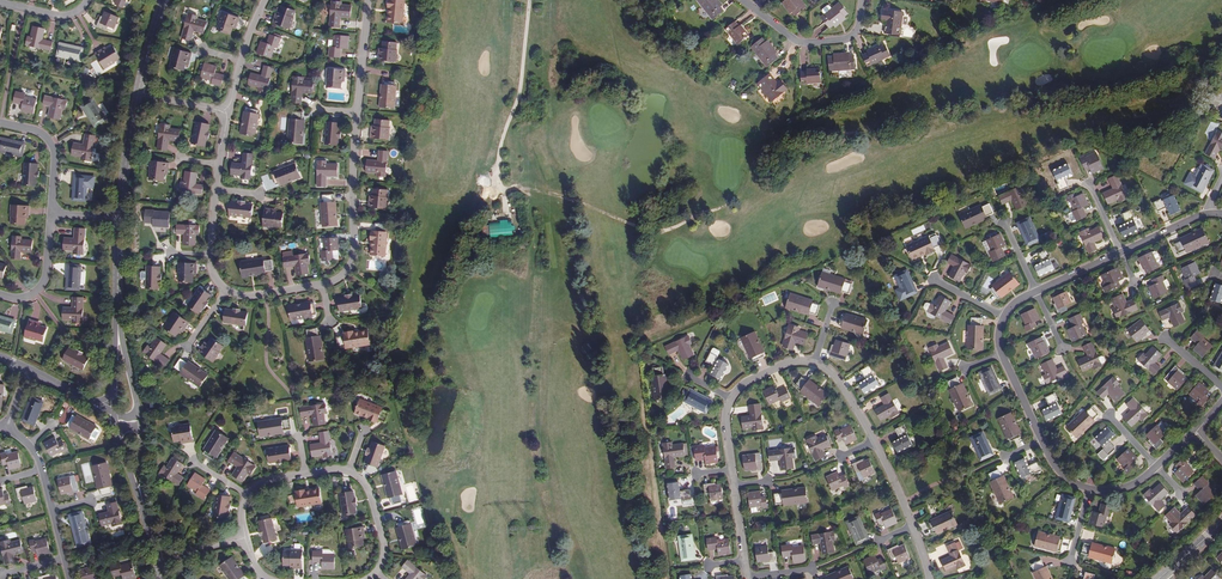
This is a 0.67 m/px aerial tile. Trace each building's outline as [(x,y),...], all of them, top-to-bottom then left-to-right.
[(340,1),(331,0),(329,25),(338,26),(338,16),(349,17),(350,5),(339,4),(340,1)] [(386,7),(389,8),(389,13),(387,12),(386,21),(401,22),(403,0),(387,0),(386,7)] [(716,0),(698,0),(713,20),(725,11),(716,0)] [(803,0),(785,0),(796,15),(807,6),(803,0)] [(849,12),(840,1),(822,16),(830,27),(849,12)] [(294,10),(281,5),(278,12),(275,11),(271,21),(289,28),(293,16),(292,16),(294,10)] [(900,35),(903,12),(884,9),(882,20),(886,21),(885,32),(900,35)] [(239,17),(222,10),(218,21),(219,21),(216,28),(230,33),(232,27),(235,28),(239,17)] [(102,16),(100,15),(96,25),(105,29),(106,26),(113,28),(118,17),(104,11),(102,16)] [(196,14),(188,12),(181,36),(189,39),(192,29),(203,32),(207,20),(196,17),(196,14)] [(740,26),(736,22),(727,29),(738,44),(750,35),(742,25),(740,26)] [(30,36),(27,36),(25,44),(50,50),(52,42),(42,39),(44,28),(33,25),(30,36)] [(280,38),(269,34),(266,43),(260,41),(256,52),(270,57),(275,46),(277,47),(280,38)] [(348,35),(333,34),(332,46),(329,46),(329,55),(340,56),(340,47),(347,48),(348,35)] [(778,57),(762,38),(752,46),(767,66),(778,57)] [(397,42),(382,40),(382,48),(379,48),(378,59),(396,61),(398,49),(397,49),(397,42)] [(82,48),(59,43),(57,55),(79,60),(82,48)] [(863,54),(868,65),(891,55),(886,44),(880,47),(879,45),(867,50),(868,52),(863,54)] [(104,47),(94,52),(104,69),(114,63),(113,62),(119,58),(112,45),(105,49),(104,47)] [(191,52),(173,47),(171,57),(171,58),(169,65),(183,69),(185,63),(188,63),(191,52)] [(856,69),(855,55),(830,57),(830,71),(856,69)] [(216,66),(204,63),(200,77),(213,80),(212,83),(221,86),(224,75),(215,73),(216,66)] [(273,67),(264,65),(261,75),(250,72),(247,84),(258,87),(257,90),(266,92),(273,67)] [(345,70),(327,68),(325,78),(326,79),(326,86),(340,88),(340,81),(343,81),(345,70)] [(821,82),(819,68),(807,69),(806,71),(800,71),(801,84),(821,82)] [(777,83),(770,74),(758,83),(772,101),(787,89),(780,80),(777,83)] [(302,76),(293,76),(291,101),(299,102),(300,91),(311,92),(313,81),(301,79),(302,76)] [(381,98),(379,98),(378,106),(394,108),(396,85),(394,85),(394,82),(383,80),(382,84),(381,98)] [(26,93),(17,91),(14,101),(23,104),(22,110),(34,113),(37,98),(25,96),(26,93)] [(66,99),(44,94),(42,103),(49,104),(47,116),(59,119),(61,107),(64,108),(66,99)] [(104,118),(92,99),(82,105),(94,125),(104,118)] [(243,125),(240,125),(239,133),(253,136),(258,113),(257,113),(257,110),(246,108),(246,111),(243,125)] [(300,135),(301,119),(302,111),(291,110),(290,118),(288,118),(286,142),(301,143),(302,136),(300,135)] [(389,120),(375,119),(374,126),(371,125),(370,137),(389,139),(390,127),(389,127),(389,120)] [(206,139),(207,139),(208,132),(209,124),(196,121),(192,143),(205,146),(206,139)] [(339,138),(339,130),(340,123),(327,121),(325,144),(338,145),(339,138)] [(169,124),(159,123),(156,148),(165,149),(167,140),(178,141),(179,129),(168,127),(169,124)] [(1219,130),(1207,153),(1214,157),(1219,148),(1221,149),(1221,132),(1219,130)] [(95,135),(86,133),(84,144),(73,142),(71,154),(82,156),(81,159),(90,161),(95,135)] [(2,138),(0,145),(0,149),(22,155),(24,143),(2,138)] [(387,151),(379,150),(377,161),(366,160),(365,172),(376,173),(376,176),(385,177),(387,151)] [(1089,164),(1092,171),(1103,166),(1097,153),(1096,151),(1085,157),(1084,155),(1080,157),(1084,166),(1089,164)] [(242,163),(231,162),(230,174),(241,176),(241,178),(249,179),(252,154),(243,153),(242,163)] [(170,162),(151,160),(149,171),(151,171),(150,178),(164,180),(165,174),(168,174),(170,162)] [(326,161),(317,160),(317,185),(325,186),(325,176),(336,176),(337,164),(326,163),(326,161)] [(36,185),(36,178),(37,171),(37,163),(24,162),(22,184),(36,185)] [(1068,162),(1053,169),(1058,182),(1056,183),(1060,190),(1069,186),(1064,176),(1072,172),(1068,162)] [(292,178),(293,180),(301,177),(296,163),(274,171),(275,173),(271,174),(275,184),(278,183),(292,178)] [(1203,189),(1213,169),(1203,163),(1192,184),(1203,189)] [(198,172),(185,171),(184,182),(180,181),(179,191),(202,194),(203,184),(196,183),(198,172)] [(1116,174),(1109,178),(1113,187),(1103,192),(1108,203),(1118,198),(1119,201),(1127,197),(1116,174)] [(86,176),(74,176),(73,199),(84,200),(86,176)] [(1022,184),(999,195),(1003,202),(1012,198),(1017,208),(1027,203),(1023,193),(1025,192),(1022,184)] [(387,189),(373,187),(372,194),(369,194),(368,206),(386,207),(388,196),(387,196),(387,189)] [(1083,192),(1070,198),(1075,210),(1073,211),(1076,219),(1086,215),(1082,206),(1088,204),(1083,192)] [(337,226),(337,217),(334,218),(333,202),(332,193),(321,194),(322,203),(320,203),(322,227),(337,226)] [(1160,197),(1153,201),(1157,210),(1167,205),(1170,213),(1180,209),(1173,194),(1161,199),(1160,197)] [(245,203),(238,202),(230,201),(229,215),(251,217),(252,204),(245,203)] [(972,222),(986,215),(993,212),(989,202),(982,205),(981,204),(959,214),(966,227),(973,224),(972,222)] [(28,207),(10,206),(9,216),(10,216),(9,224),(24,225),(25,217),(28,217),(28,207)] [(276,209),(264,208),(263,227),(274,228),(274,227),(281,228),(283,213),(276,212),(276,209)] [(1131,208),(1122,212),(1127,222),(1119,226),(1123,236),(1138,229),(1133,216),(1135,215),(1131,208)] [(987,218),(986,215),(972,222),(973,224),(987,218)] [(1030,218),(1019,223),(1028,243),(1039,238),(1030,218)] [(512,221),(508,221),(508,227),(501,227),(500,222),(489,222),(490,238),(513,236),(512,221)] [(155,222),(147,222),(145,247),(155,248),(155,238),(166,238),(167,226),(155,225),(155,222)] [(387,223),(376,222),(375,230),(372,230),(371,241),(374,241),(373,246),(372,245),(371,254),(386,256),(388,232),(386,231),(387,223)] [(199,224),(176,223),(176,232),(183,232),(182,244),(195,244),(195,233),(198,233),(199,224)] [(1088,227),(1079,231),(1089,252),(1097,248),(1094,242),(1104,237),(1099,225),(1089,230),(1088,227)] [(1196,233),(1182,239),(1182,240),(1175,243),(1179,253),(1188,249),(1189,251),(1209,242),(1203,227),(1195,231),(1196,233)] [(85,228),(76,228),(75,238),(64,238),(63,250),(75,251),(75,254),(83,255),(85,228)] [(1181,237),(1182,239),(1196,233),(1195,231),(1181,237)] [(1000,233),(987,240),(992,251),(990,252),(994,260),(1004,256),(1000,247),(1006,245),(1000,233)] [(22,234),(12,234),(11,259),(20,260),(21,249),(32,250),(32,238),(21,237),(22,234)] [(928,235),(906,246),(913,259),(921,255),(920,254),(925,251),(927,254),(935,250),(934,247),(941,244),(936,234),(929,237),(928,235)] [(337,237),(322,238),(323,251),(321,251),(321,260),(332,259),(332,250),(338,249),(337,237)] [(992,251),(987,240),(983,242),(989,253),(990,252),(992,251)] [(1048,247),(1039,252),(1043,261),(1035,265),(1040,274),(1055,268),(1049,256),(1051,255),(1048,247)] [(309,261),(308,252),(292,255),(291,250),(282,252),(283,256),(282,256),(284,265),(294,263),(296,274),(308,272),(306,261),(309,261)] [(1152,251),(1138,258),(1141,263),(1139,264),(1144,274),(1153,269),(1151,265),(1157,262),(1152,251)] [(952,253),(947,261),(954,265),(948,274),(960,280),(965,270),(967,271),(971,264),(952,253)] [(249,273),(265,271),(265,270),(273,269),(271,258),(263,260),(262,258),(239,262),(241,277),(249,275),(249,273)] [(196,263),(178,262),(177,274),(179,274),(178,281),(193,281),(193,274),(196,274),(196,263)] [(1195,262),(1181,268),(1187,279),(1184,280),(1188,288),(1198,284),(1194,276),(1200,273),(1195,262)] [(80,266),(68,265),(67,288),(79,289),(80,266)] [(159,280),(160,280),(160,274),(160,266),(146,265),(145,287),(159,288),(159,280)] [(1117,267),(1104,273),(1109,285),(1108,286),(1110,289),(1118,286),(1116,282),(1123,278),(1117,267)] [(827,286),(843,291),(843,290),(850,293),(853,283),(846,280),(847,278),(823,271),(818,286),(826,288),(827,286)] [(906,297),(916,292),(907,271),(897,276),(906,297)] [(1011,287),(1012,288),(1019,283),(1010,271),(992,284),(993,285),(991,287),(997,297),(1000,295),(1011,287)] [(1162,280),(1164,279),(1162,275),(1155,279),(1156,283),(1149,286),(1154,298),(1167,292),(1165,287),(1162,280)] [(1215,283),(1211,298),(1221,302),(1221,285),(1215,283)] [(202,307),(203,307),(207,301),(206,301),(211,294),(199,287),(187,305),(198,313),(202,307)] [(1001,296),(1012,288),(1011,287),(1000,295),(1001,296)] [(1067,291),(1053,297),(1056,303),(1054,304),(1058,314),(1068,309),(1066,305),(1072,302),(1067,291)] [(793,308),(809,313),(810,312),(817,315),(820,305),(813,302),(814,300),(791,292),(786,307),(793,310),(793,308)] [(352,294),(345,295),(345,296),(337,297),(340,311),(362,307),(360,294),(353,295),(352,294)] [(1123,294),(1112,299),(1117,309),(1114,310),(1118,318),(1138,309),(1134,301),(1128,304),(1123,294)] [(83,297),(75,296),(74,308),(64,307),(63,319),(74,320),(74,322),(83,323),(83,297)] [(929,312),(937,317),(950,323),(955,316),(946,311),(951,301),(940,296),(935,305),(932,304),(928,312),(929,312)] [(313,302),(310,303),(295,305),(295,303),(287,304),(289,320),(312,316),(312,314),(315,314),(313,302)] [(1179,302),(1159,312),(1163,320),(1169,317),(1174,327),(1185,322),(1181,312),(1184,311),(1179,302)] [(1035,308),(1022,314),(1027,326),(1025,327),(1026,331),(1034,327),(1033,323),(1040,319),(1035,308)] [(239,311),(239,310),(232,309),(232,310),(225,309),(223,323),(245,326),(247,312),(239,311)] [(189,322),(173,311),(167,320),(168,321),(164,327),(176,336),(180,330),(183,331),(189,322)] [(856,329),(855,331),(863,334),(867,319),(846,312),(845,314),(842,313),(838,324),(842,325),(856,329)] [(1080,313),(1070,318),(1074,326),(1068,329),(1073,340),(1086,334),(1081,323),(1084,321),(1080,313)] [(0,317),(0,330),(10,333),(14,322),(0,317)] [(982,341),(982,325),(981,325),(982,317),(971,317),(970,325),(969,325),(968,348),(983,349),(983,341),(982,341)] [(41,326),(30,322),(24,340),(35,343),(42,345),(47,331),(40,329),(41,326)] [(1138,322),(1128,329),(1136,341),(1141,337),(1142,339),(1151,332),(1145,324),(1142,327),(1138,322)] [(798,326),(790,324),(783,345),(792,348),(794,341),(805,344),(808,332),(798,329),(798,326)] [(321,351),(318,335),(317,327),(306,329),(308,337),(305,337),(310,361),(324,359),(323,350),(321,351)] [(344,335),(336,337),(338,347),(346,346),(346,348),(370,344),(368,329),(359,331),(359,332),(354,333),(354,330),(344,332),(344,335)] [(1197,329),(1190,337),(1197,343),(1193,348),(1202,356),(1212,345),(1203,337),(1204,334),(1197,329)] [(756,339),(758,338),(754,330),(741,337),(750,357),(752,356),(754,360),(764,355),(762,351),(756,339)] [(688,335),(666,346),(669,354),(679,349),(683,359),(694,355),(689,344),(692,343),(688,335)] [(218,342),(209,336),(198,351),(207,357),(208,356),(214,360),(222,348),(217,345),(218,342)] [(1037,345),(1031,347),(1037,358),(1050,352),(1047,347),(1049,346),(1045,336),(1035,340),(1037,345)] [(167,344),(157,337),(150,347),(148,345),(143,352),(164,367),(169,360),(160,353),(167,344)] [(847,342),(833,338),(831,344),(830,344),(827,353),(843,358),(844,354),(847,342)] [(937,344),(929,348),(939,371),(947,367),(943,357),(953,353),(948,342),(938,346),(937,344)] [(1091,342),(1083,345),(1088,355),(1078,360),(1082,371),(1092,366),(1094,369),(1102,365),(1091,342)] [(1143,352),(1137,358),(1155,374),(1160,367),(1155,362),(1162,353),(1153,345),(1146,354),(1143,352)] [(83,353),(77,349),(76,350),(70,347),(64,358),(83,369),(89,357),(83,353)] [(718,355),(711,352),(706,361),(715,366),(711,374),(721,379),(728,364),(717,358),(718,355)] [(1213,365),(1221,370),(1221,352),(1213,365)] [(200,371),(187,362),(180,358),(174,367),(181,372),(180,374),(200,387),(208,374),(201,369),(200,371)] [(1053,359),(1041,364),(1047,376),(1045,377),(1047,383),(1067,374),(1064,366),(1057,369),(1053,359)] [(188,361),(187,362),(200,371),(201,369),(188,361)] [(866,378),(859,383),(865,393),(879,384),(872,372),(873,371),(869,364),(861,369),(866,378)] [(1172,376),(1168,381),(1177,389),(1187,378),(1183,374),(1184,372),(1175,365),(1169,373),(1172,376)] [(666,389),(664,373),(663,374),(662,366),(652,367),(653,375),(651,376),(654,399),(669,396),(668,388),(666,389)] [(991,366),(980,371),(990,393),(1000,388),(991,366)] [(820,389),(808,380),(801,375),(795,384),(801,389),(800,390),(819,404),(828,392),(821,387),(820,389)] [(1113,376),(1096,391),(1102,398),(1108,393),(1115,402),(1124,393),(1117,385),(1119,383),(1113,376)] [(973,404),(969,397),(968,397),(961,383),(960,383),(957,377),(947,381),(950,388),(949,389),(959,411),(973,404)] [(809,378),(808,380),(820,389),(821,387),(809,378)] [(968,397),(969,397),(963,382),(961,383),(968,397)] [(1190,393),(1199,401),(1198,403),(1202,406),(1207,399),(1204,396),(1209,390),(1200,382),(1190,393)] [(775,385),(763,390),(769,403),(781,398),(782,400),(790,396),(786,387),(777,391),(775,385)] [(690,390),(685,400),(705,411),(711,400),(690,390)] [(1056,392),(1047,397),(1051,406),(1044,410),(1048,420),(1063,413),(1057,401),(1059,400),(1056,392)] [(885,403),(875,409),(881,420),(891,414),(892,417),(900,413),(889,393),(882,397),(885,403)] [(42,402),(31,398),(22,419),(33,424),(42,402)] [(381,407),(359,398),(354,411),(362,414),(362,413),(367,415),(366,418),(375,422),(377,419),(384,422),(388,412),(381,409),(381,407)] [(1133,398),(1126,404),(1131,410),(1123,417),(1132,426),(1140,418),(1142,420),(1148,414),(1133,398)] [(324,403),(299,407),(301,416),(310,414),(312,425),(324,423),(322,412),(325,412),(324,403)] [(753,415),(742,416),(744,428),(755,427),(755,429),(764,428),(760,403),(752,404),(753,415)] [(1081,430),(1092,419),(1098,414),(1091,406),(1085,411),(1083,410),(1065,426),(1076,437),(1082,432),(1081,430)] [(1014,419),(1015,418),(1012,412),(998,418),(1007,438),(1009,437),(1011,441),(1020,436),(1019,433),(1020,433),(1014,419)] [(81,433),(80,435),(88,440),(95,426),(76,415),(75,417),(72,415),(66,424),(70,426),(81,433)] [(268,432),(283,430),(291,429),(289,418),(281,419),(281,417),(257,421),(260,436),(268,435),(268,432)] [(1094,421),(1092,419),(1081,430),(1082,432),(1094,421)] [(1157,424),(1165,432),(1167,430),(1167,427),(1162,422),(1159,422),(1157,424)] [(179,425),(171,427),(174,441),(180,439),(181,443),(192,441),(189,423),(179,424),(179,425)] [(906,423),(896,428),(900,436),(893,440),(898,450),(913,443),(907,431),(909,430),(906,423)] [(1166,433),(1165,432),(1157,424),(1146,434),(1151,439),(1149,440),(1157,448),(1164,441),(1161,438),(1166,433)] [(839,429),(834,431),(838,440),(843,438),(845,444),(857,439),(851,425),(839,430),(839,429)] [(68,428),(80,435),(81,433),(70,426),(68,428)] [(1107,426),(1095,437),(1104,447),(1103,449),(1108,454),(1116,448),(1109,440),(1115,434),(1107,426)] [(212,458),(214,455),(222,443),(223,444),(228,438),(215,429),(203,448),(205,449),(203,452),(212,458)] [(327,430),(318,432),(320,442),(309,444),(312,456),(322,454),(323,457),(331,455),(327,430)] [(983,432),(972,437),(982,458),(992,453),(983,432)] [(813,436),(806,439),(815,460),(823,456),(820,450),(830,445),(825,433),(814,438),(813,436)] [(54,437),(43,443),(50,456),(61,451),(62,452),(66,450),(62,442),(58,444),(54,437)] [(370,448),(367,455),(368,455),(365,461),(377,466),(385,446),(373,441),(370,448)] [(672,442),(663,443),(667,468),(675,467),(674,456),(685,455),(683,443),(672,445),(672,442)] [(222,443),(214,455),(216,457),(224,444),(223,444),(222,443)] [(276,461),(283,460),(283,459),(290,458),(288,445),(267,449),(269,462),(276,461)] [(704,446),(694,447),(696,458),(705,457),(706,463),(718,461),(716,446),(704,448),(704,446)] [(794,447),(769,451),(770,460),(780,458),(782,469),(794,467),(792,456),(795,455),(794,447)] [(1128,448),(1117,458),(1126,467),(1124,469),(1127,472),(1134,466),(1131,462),(1136,457),(1128,448)] [(6,452),(1,453),(3,462),(8,461),(9,469),(22,466),(18,452),(6,454),(6,452)] [(255,465),(234,452),(229,460),(238,465),(232,475),(243,481),(249,472),(251,473),(255,465)] [(755,453),(743,454),(745,469),(752,468),(752,470),(762,469),(761,459),(756,459),(755,453)] [(183,463),(172,457),(166,466),(164,465),(159,472),(178,485),(183,477),(177,473),(183,463)] [(1025,457),(1014,462),(1021,477),(1034,471),(1035,473),(1042,470),(1038,461),(1028,465),(1025,457)] [(1180,467),(1176,472),(1184,481),(1194,471),(1185,462),(1187,460),(1184,457),(1177,464),(1180,467)] [(862,471),(865,477),(876,472),(870,459),(858,464),(858,462),(853,464),(857,474),(862,471)] [(95,472),(99,488),(101,496),(111,493),(110,485),(112,485),(106,461),(91,465),(93,473),(95,472)] [(1009,490),(1003,476),(1002,476),(999,469),(989,473),(992,481),(990,482),(1000,503),(1014,497),(1011,489),(1009,490)] [(385,482),(390,497),(390,496),(393,504),(403,502),(401,494),(402,493),(396,470),(381,474),(383,482),(385,482)] [(205,479),(195,472),(187,485),(197,491),(196,494),(203,498),(209,489),(202,484),(205,479)] [(837,472),(826,477),(832,491),(843,486),(844,487),(849,485),(845,476),(840,478),(837,472)] [(1004,475),(1003,476),(1009,490),(1011,489),(1004,475)] [(1195,482),(1200,489),(1196,493),(1205,502),(1215,493),(1207,484),(1209,481),(1202,475),(1195,482)] [(68,476),(57,478),(60,493),(66,492),(66,493),(77,491),(75,481),(70,482),(68,476)] [(679,482),(668,484),(670,499),(683,498),(683,500),(691,499),(690,489),(680,490),(679,482)] [(715,483),(704,485),(705,495),(710,494),(710,500),(723,499),(721,484),(715,485),(715,483)] [(1151,488),(1144,494),(1160,510),(1166,504),(1161,499),(1169,491),(1161,483),(1153,490),(1151,488)] [(26,486),(15,488),(18,498),(22,497),(24,503),(36,501),(32,486),(26,487),(26,486)] [(296,493),(288,494),(290,504),(297,503),(298,506),(321,502),(319,487),(310,489),(310,490),(306,491),(305,488),(295,489),(296,493)] [(805,487),(798,488),(798,490),(782,492),(782,493),(775,494),(776,505),(783,504),(784,505),(808,502),(805,487)] [(0,489),(0,505),(6,503),(6,505),(10,504),(9,495),(4,496),(2,488),(0,489)] [(355,505),(354,497),(353,498),(352,490),(339,492),(343,514),(356,512),(355,505)] [(760,491),(748,493),(750,507),(762,505),(763,507),(767,506),(766,497),(762,498),(760,491)] [(227,511),(228,504),(228,503),(228,496),(215,495),(213,516),(226,518),(227,511)] [(1075,498),(1064,495),(1058,517),(1069,520),(1075,498)] [(109,511),(99,514),(101,526),(112,523),(113,526),(122,524),(116,502),(107,504),(109,511)] [(1113,506),(1102,503),(1099,511),(1093,510),(1090,522),(1104,526),(1108,514),(1110,514),(1113,506)] [(1175,506),(1166,514),(1174,522),(1172,525),(1177,531),(1196,514),(1190,507),(1183,514),(1175,506)] [(880,511),(876,513),(880,521),(884,520),(887,526),(898,522),(892,509),(881,513),(880,511)] [(950,525),(951,528),(959,524),(952,510),(931,520),(932,522),(929,524),(934,533),(937,531),(950,525)] [(81,512),(70,515),(77,544),(88,541),(81,512)] [(260,527),(262,534),(263,541),(276,538),(271,516),(258,520),(260,527)] [(858,517),(847,521),(857,542),(868,538),(858,517)] [(397,523),(398,527),(402,540),(400,541),(402,549),(416,545),(411,524),(409,524),(408,521),(397,523)] [(363,526),(345,529),(347,540),(348,540),(349,547),(363,545),(362,538),(364,537),(363,526)] [(834,530),(812,535),(814,544),(820,542),(823,553),(835,551),(833,540),(836,539),(834,530)] [(1063,539),(1060,538),(1046,534),(1047,533),(1039,530),(1035,545),(1056,551),(1057,549),(1061,550),(1063,539)] [(691,535),(679,537),(682,559),(694,558),(691,535)] [(34,539),(29,540),(32,549),(36,548),(38,555),(50,552),(46,538),(34,541),(34,539)] [(716,538),(707,539),(708,549),(717,548),(718,555),(731,553),(729,538),(716,540),(716,538)] [(10,539),(1,541),(7,563),(16,561),(14,553),(25,551),(22,539),(11,541),(10,539)] [(955,542),(947,545),(951,555),(941,559),(946,570),(956,566),(958,568),(966,565),(955,542)] [(1107,548),(1092,544),(1085,542),(1082,553),(1089,555),(1089,556),(1112,563),(1116,548),(1108,546),(1107,548)] [(898,544),(888,549),(892,558),(896,556),(899,562),(910,557),(904,543),(899,546),(898,544)] [(791,544),(782,546),(783,557),(792,555),(793,561),(805,560),(804,545),(791,547),(791,544)] [(768,545),(755,547),(757,561),(764,561),(764,563),(775,561),(774,551),(768,551),(768,545)] [(292,550),(284,550),(284,564),(291,564),(291,567),(303,568),(303,549),(292,549),(292,550)] [(323,550),(314,550),(313,561),(322,562),(322,568),(335,568),(335,554),(323,553),(323,550)] [(876,554),(864,559),(871,572),(882,568),(882,570),(887,568),(882,558),(878,560),(876,554)] [(243,576),(235,564),(236,563),(232,556),(220,565),(229,578),(245,578),(243,576)] [(1045,566),(1044,566),(1041,559),(1031,564),(1034,571),(1033,572),(1036,578),(1051,578),(1045,566)] [(401,566),(409,573),(404,578),(423,578),(426,576),(406,560),(401,566)] [(110,565),(112,576),(121,574),(123,578),(126,578),(135,577),(131,562),(119,565),(118,563),(110,565)] [(235,564),(243,576),(245,575),(236,563),(235,564)] [(1047,565),(1045,566),(1051,578),(1053,578),(1047,565)] [(79,569),(82,578),(100,578),(98,571),(93,572),(92,566),(79,569)] [(828,577),(828,578),(825,578),(855,578),(849,566),(841,569),(842,571),(828,577)] [(827,575),(828,577),(842,571),(841,569),(827,575)] [(1202,575),(1197,578),(1219,578),(1220,578),(1212,569),(1203,577),(1202,575)] [(1085,571),(1083,578),(1094,578),(1095,574),(1085,571)]
